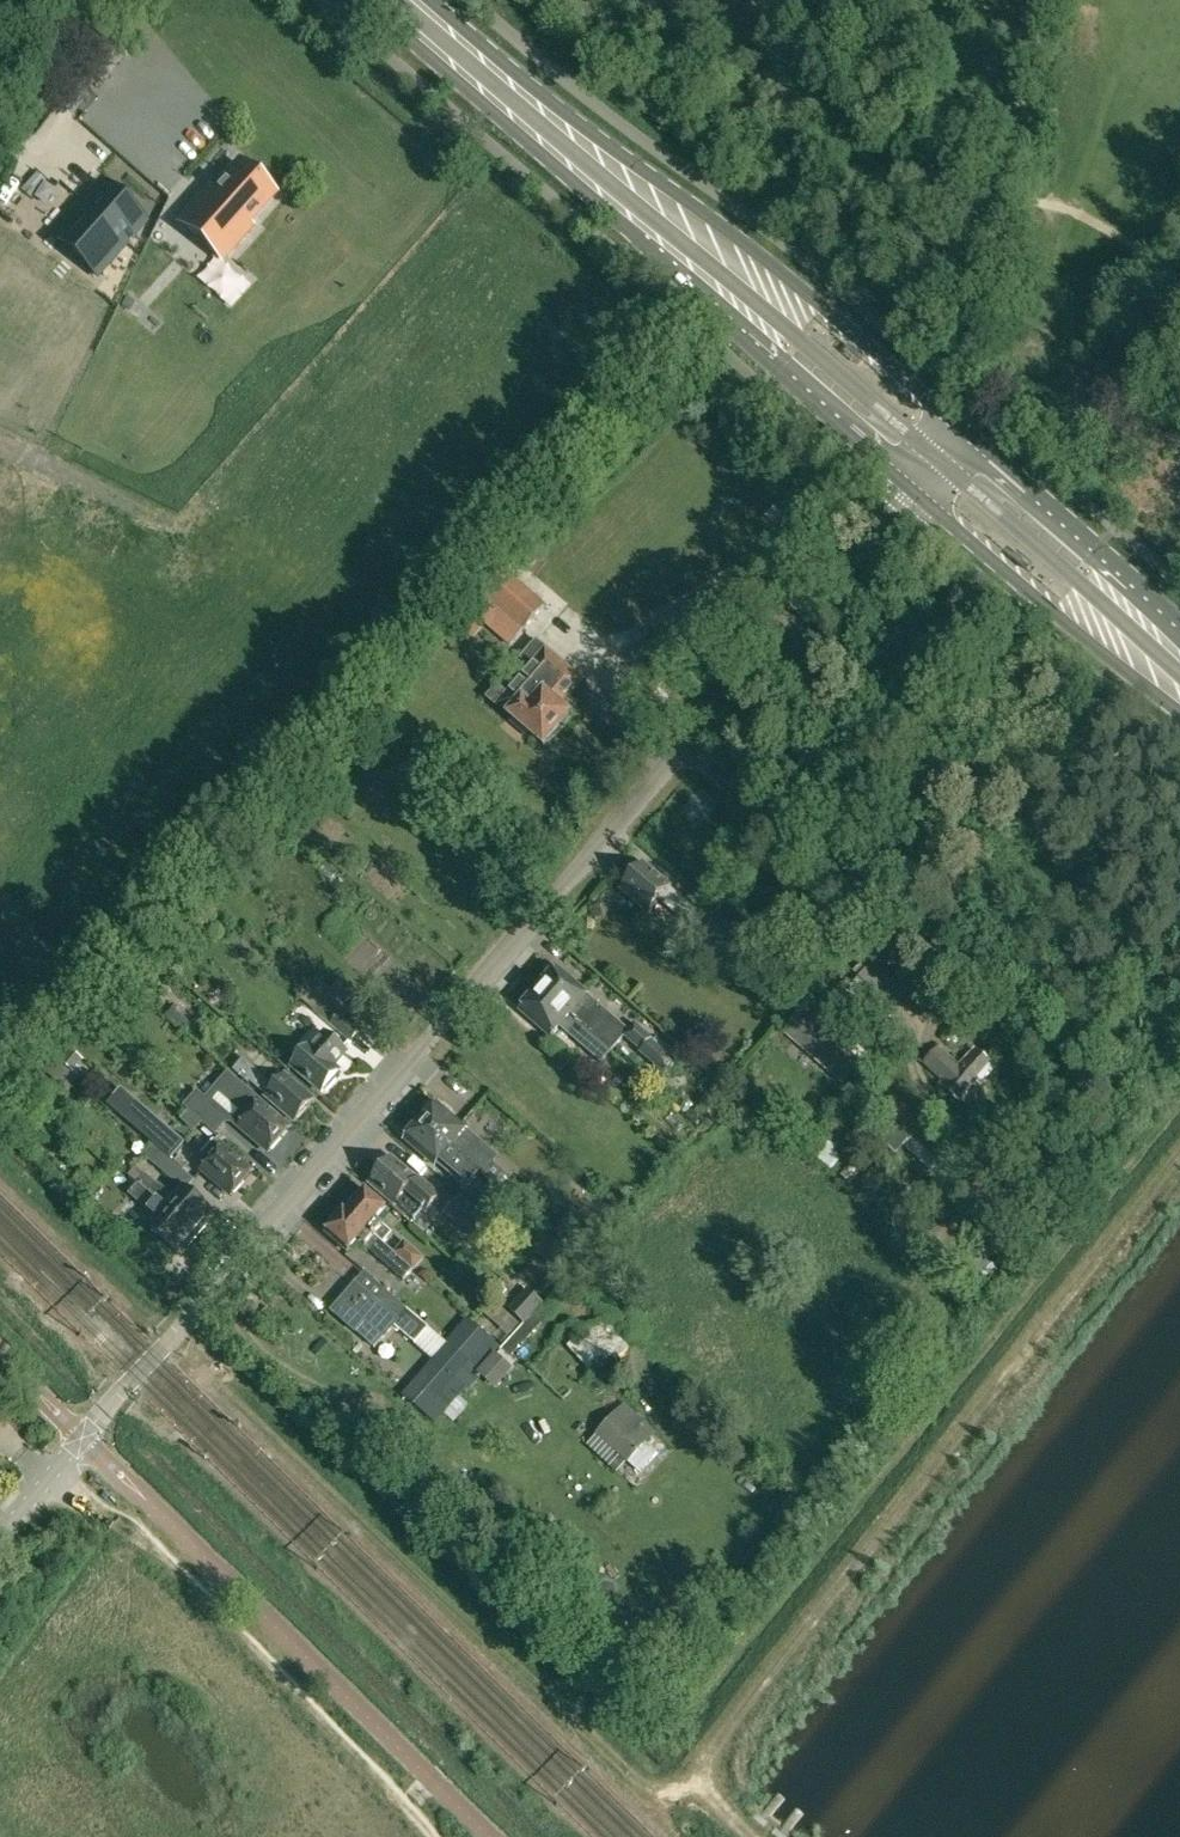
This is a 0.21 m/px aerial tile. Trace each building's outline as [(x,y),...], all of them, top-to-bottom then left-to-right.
[(245,162),(186,225),(225,262),(284,198),(245,162)] [(37,173),(22,191),(30,197),(44,180),(37,173)] [(98,277),(146,223),(99,181),(51,236),(98,277)] [(505,571),(482,597),(523,632),(545,606),(505,571)] [(574,704),(571,701),(584,684),(535,643),(520,661),(530,669),(517,685),(507,677),(489,698),(545,746),(570,716),(567,713),(574,704)] [(376,704),(364,719),(375,729),(387,714),(376,704)] [(291,834),(283,843),(291,850),(299,841),(291,834)] [(643,865),(623,889),(649,911),(659,900),(681,918),(691,906),(643,865)] [(885,996),(888,993),(886,991),(892,985),(896,980),(891,977),(891,976),(893,975),(885,968),(881,972),(874,979),(866,972),(854,986),(848,980),(836,992),(862,1016),(865,1019),(885,996)] [(557,969),(554,973),(552,971),(544,981),(546,982),(539,990),(611,1052),(629,1031),(557,969)] [(807,1013),(805,1012),(786,1033),(845,1085),(870,1057),(834,1025),(851,1007),(829,988),(807,1013)] [(602,1063),(611,1052),(539,990),(533,997),(531,996),(522,1006),(524,1007),(522,1010),(551,1036),(560,1026),(602,1063)] [(303,1002),(350,1042),(360,1031),(343,1018),(323,1000),(312,991),(303,1002)] [(177,1009),(175,1004),(165,1016),(169,1019),(182,1030),(183,1031),(184,1033),(187,1030),(188,1028),(192,1024),(179,1012),(178,1010),(177,1010),(177,1009)] [(293,1067),(322,1092),(325,1089),(327,1091),(336,1079),(334,1078),(340,1071),(335,1066),(347,1051),(325,1033),(313,1048),(310,1046),(293,1067)] [(676,1064),(651,1042),(643,1051),(640,1054),(665,1076),(676,1064)] [(943,1049),(926,1067),(947,1086),(944,1090),(959,1103),(980,1081),(982,1084),(996,1069),(978,1053),(964,1068),(943,1049)] [(65,1065),(76,1074),(86,1062),(75,1053),(65,1065)] [(57,1062),(51,1058),(51,1057),(48,1061),(41,1070),(53,1080),(68,1092),(78,1080),(72,1075),(61,1065),(57,1062)] [(275,1086),(249,1064),(244,1059),(234,1070),(252,1086),(253,1085),(296,1122),(314,1101),(285,1075),(275,1086)] [(290,1129),(254,1097),(229,1076),(207,1102),(198,1094),(187,1108),(214,1133),(225,1120),(233,1120),(270,1152),(290,1129)] [(1018,1098),(1027,1106),(1045,1085),(1036,1078),(1018,1098)] [(124,1089),(112,1104),(174,1159),(186,1145),(124,1089)] [(963,1156),(901,1099),(886,1115),(895,1123),(881,1139),(898,1155),(913,1140),(948,1172),(963,1156)] [(495,1160),(463,1132),(434,1107),(420,1123),(474,1170),(481,1176),(495,1160)] [(463,1183),(474,1170),(420,1123),(406,1140),(435,1165),(438,1161),(463,1183)] [(232,1196),(253,1173),(217,1141),(205,1154),(212,1161),(204,1170),(232,1196)] [(154,1144),(145,1155),(166,1172),(175,1162),(172,1159),(154,1144)] [(394,1206),(395,1205),(412,1220),(422,1209),(425,1213),(438,1198),(415,1178),(413,1180),(389,1159),(368,1183),(394,1206)] [(185,1187),(184,1188),(175,1199),(167,1192),(149,1176),(141,1186),(199,1235),(208,1224),(206,1222),(214,1212),(185,1187)] [(141,1186),(132,1196),(159,1219),(149,1229),(178,1254),(188,1243),(190,1245),(199,1235),(141,1186)] [(393,1234),(376,1220),(385,1210),(363,1192),(345,1212),(383,1246),(393,1234)] [(455,1225),(472,1205),(458,1193),(441,1212),(455,1225)] [(383,1246),(345,1212),(345,1213),(344,1212),(325,1234),(347,1253),(357,1242),(373,1256),(375,1253),(403,1280),(412,1271),(393,1255),(383,1246)] [(144,1232),(140,1229),(133,1237),(131,1238),(142,1248),(148,1241),(151,1238),(144,1232)] [(565,1248),(552,1237),(543,1229),(528,1247),(549,1266),(565,1248)] [(393,1255),(412,1271),(424,1258),(405,1241),(393,1255)] [(429,1329),(404,1308),(384,1291),(374,1302),(354,1285),(330,1312),(372,1348),(382,1336),(383,1337),(393,1326),(415,1345),(429,1329)] [(530,1314),(544,1327),(555,1315),(558,1312),(530,1285),(519,1297),(515,1300),(530,1314)] [(510,1337),(521,1325),(511,1316),(501,1307),(496,1302),(485,1314),(506,1334),(510,1337)] [(576,1356),(593,1374),(614,1355),(600,1340),(589,1328),(568,1347),(576,1356)] [(480,1374),(495,1357),(501,1349),(480,1330),(458,1354),(457,1354),(480,1374)] [(433,1360),(436,1362),(464,1388),(466,1390),(478,1377),(480,1374),(457,1354),(458,1354),(447,1344),(433,1360)] [(404,1398),(432,1423),(464,1388),(436,1362),(404,1398)] [(657,1435),(625,1406),(598,1436),(629,1465),(657,1435)]
